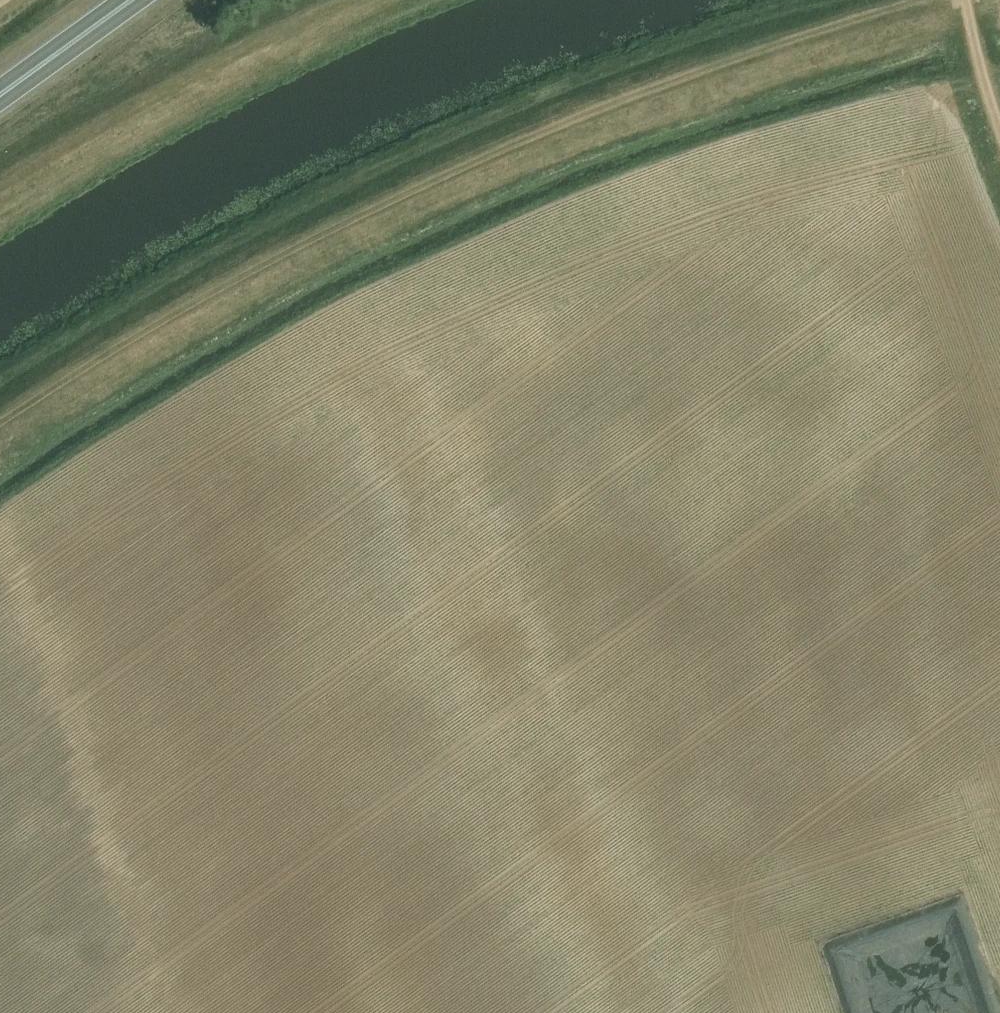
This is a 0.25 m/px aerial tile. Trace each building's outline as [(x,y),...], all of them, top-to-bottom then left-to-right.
[(32,46),(39,54),(51,45),(44,36),(32,46)]
